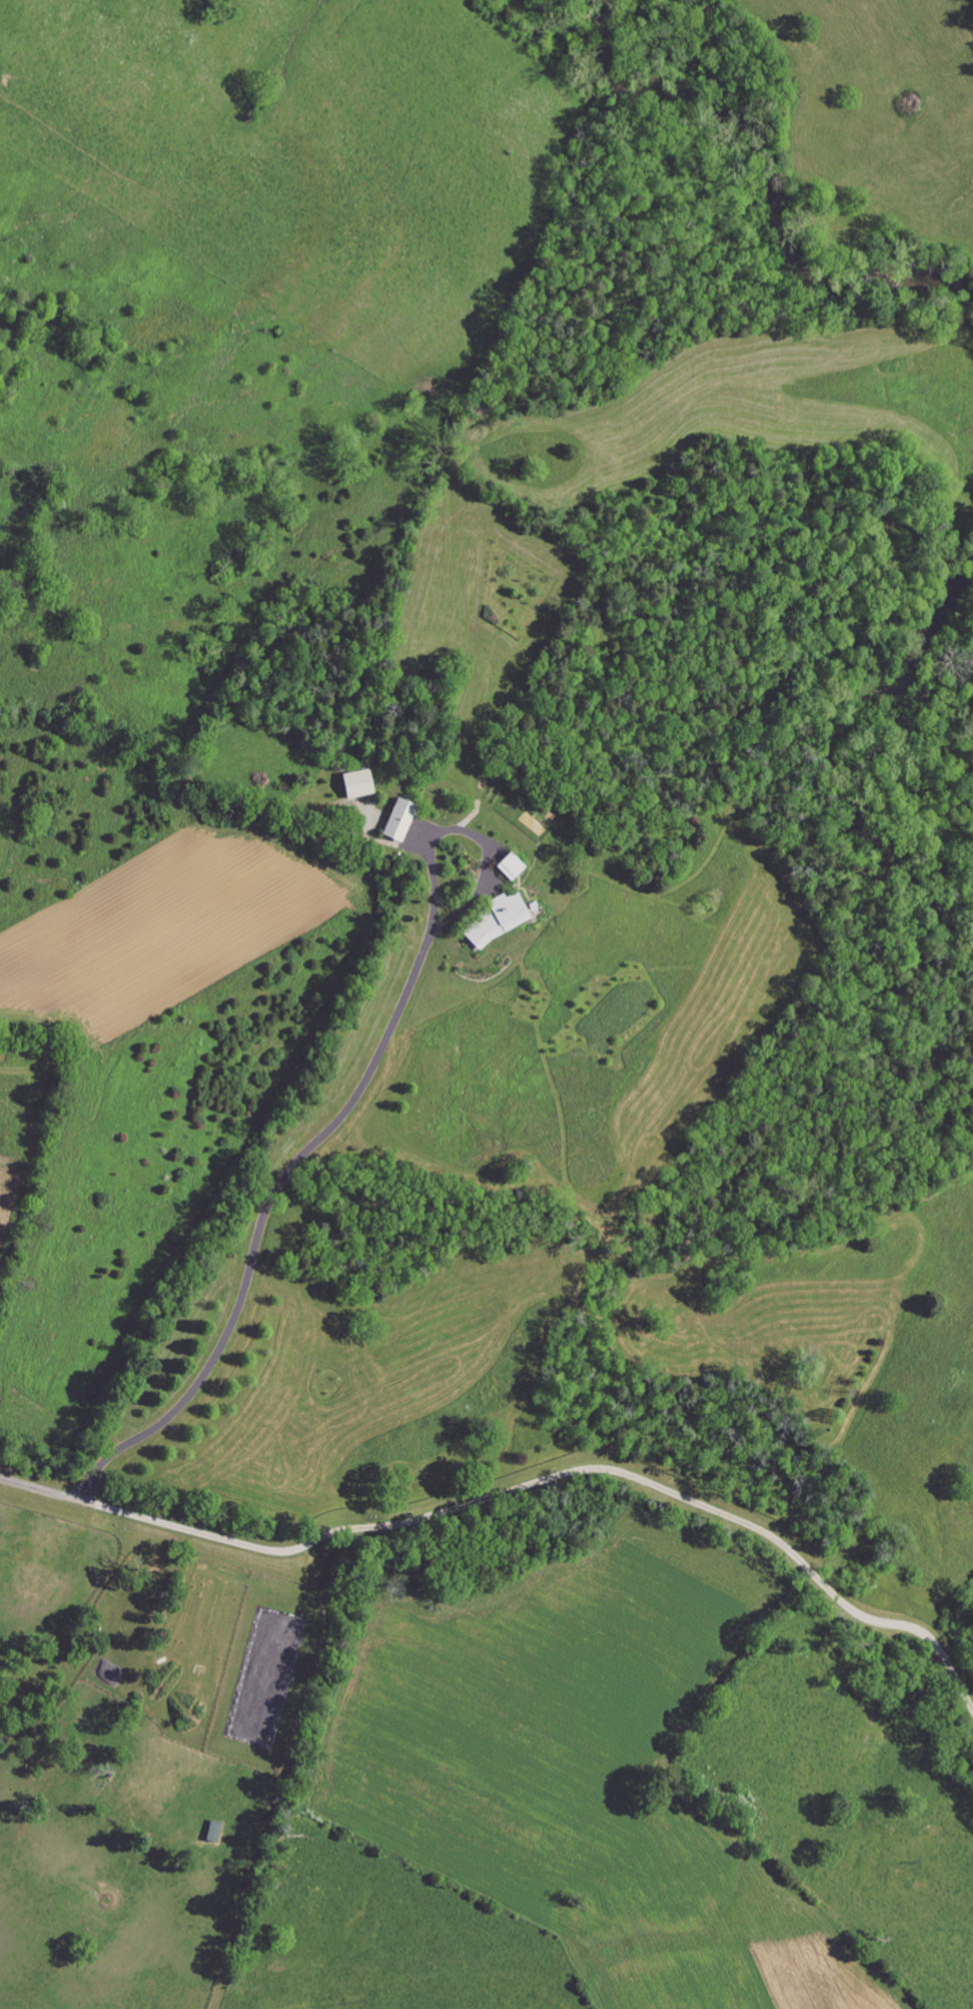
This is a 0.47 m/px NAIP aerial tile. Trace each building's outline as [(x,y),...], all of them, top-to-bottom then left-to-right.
[(341,774),(345,800),(372,796),(369,771),(341,774)] [(401,844),(416,807),(397,799),(381,836),(401,844)] [(495,867),(510,883),(525,869),(509,853),(495,867)] [(531,922),(517,893),(505,898),(503,895),(486,903),(492,915),(463,929),(472,950),(531,922)] [(216,1843),(221,1823),(210,1820),(205,1840),(216,1843)]
